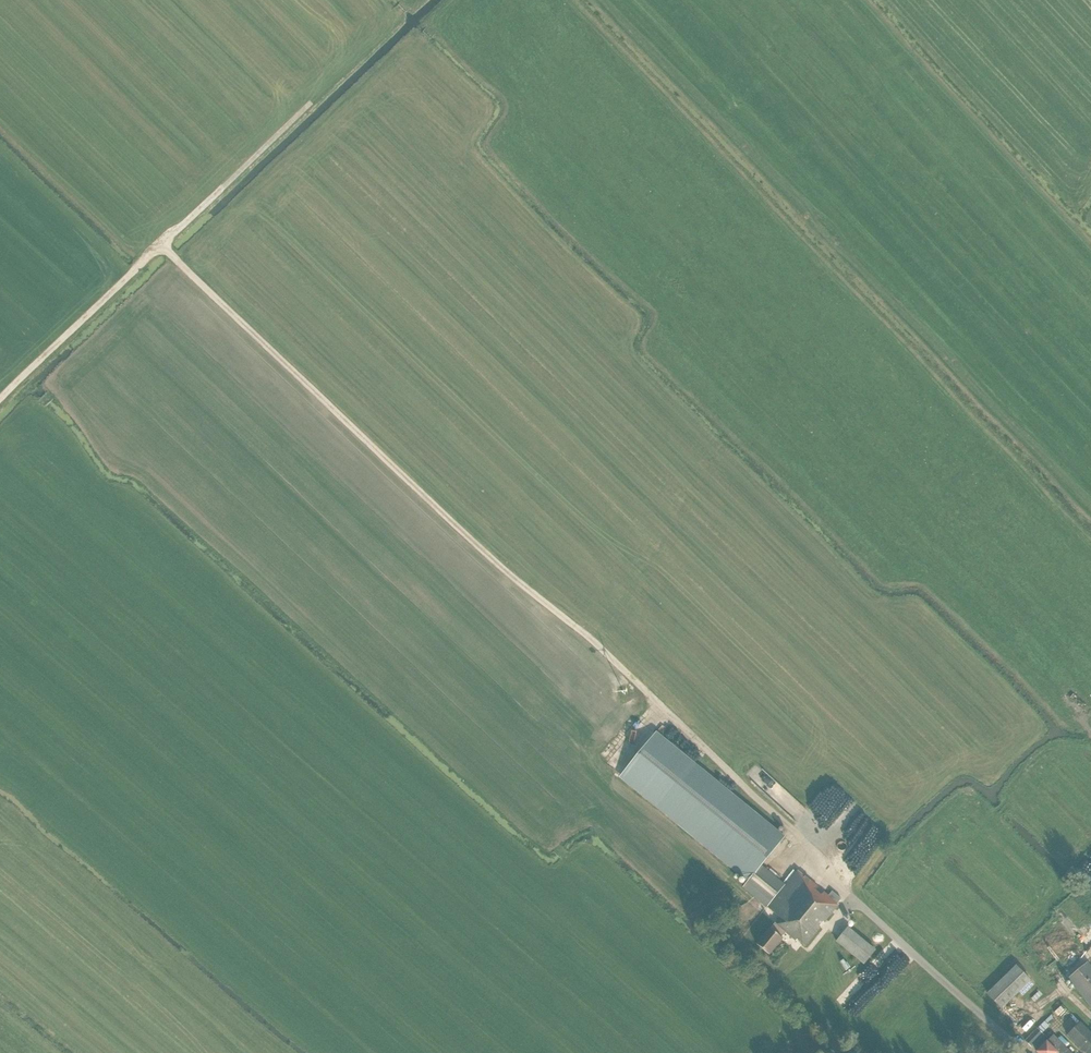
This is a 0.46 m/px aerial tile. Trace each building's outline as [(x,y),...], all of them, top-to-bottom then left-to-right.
[(693,764),(696,760),(657,730),(620,774),(749,880),(743,887),(768,907),(780,918),(775,923),(770,929),(770,928),(757,944),(769,955),(782,938),(781,937),(785,932),(796,941),(797,939),(805,946),(820,927),(819,926),(823,921),(825,922),(839,905),(837,903),(841,899),(832,891),(828,896),(824,892),(820,896),(814,891),(818,887),(798,871),(786,886),(761,866),(783,839),(731,795),(693,764)] [(864,964),(875,950),(848,928),(837,942),(864,964)] [(1087,962),(1067,979),(1090,1007),(1090,966),(1087,962)] [(1001,1008),(1030,980),(1016,966),(987,994),(1001,1008)] [(832,1000),(855,1018),(869,1000),(845,982),(832,1000)] [(1058,1016),(1066,1009),(1062,1005),(1054,1012),(1058,1016)] [(1080,1022),(1067,1035),(1085,1052),(1090,1052),(1090,1033),(1080,1022)] [(1031,1046),(1043,1034),(1038,1029),(1025,1041),(1031,1046)] [(1036,1052),(1037,1052),(1072,1052),(1071,1052),(1053,1035),(1036,1052)]
